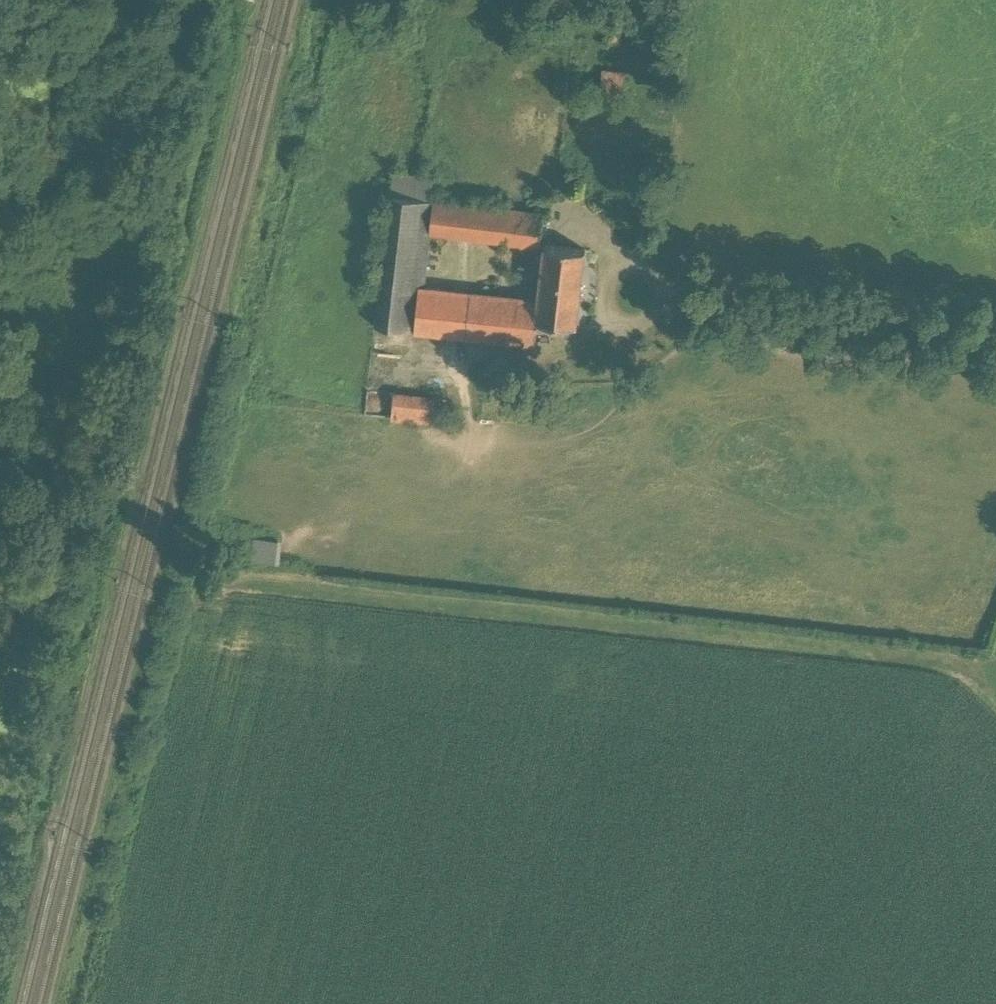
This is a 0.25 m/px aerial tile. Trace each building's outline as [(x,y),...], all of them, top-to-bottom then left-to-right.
[(623,72),(604,71),(601,100),(620,101),(623,72)] [(392,193),(376,324),(537,342),(539,319),(577,323),(585,248),(545,243),(539,297),(424,284),(431,228),(541,241),(545,211),(392,193)] [(394,393),(392,418),(435,423),(438,398),(394,393)] [(253,536),(250,559),(279,562),(281,539),(253,536)]
